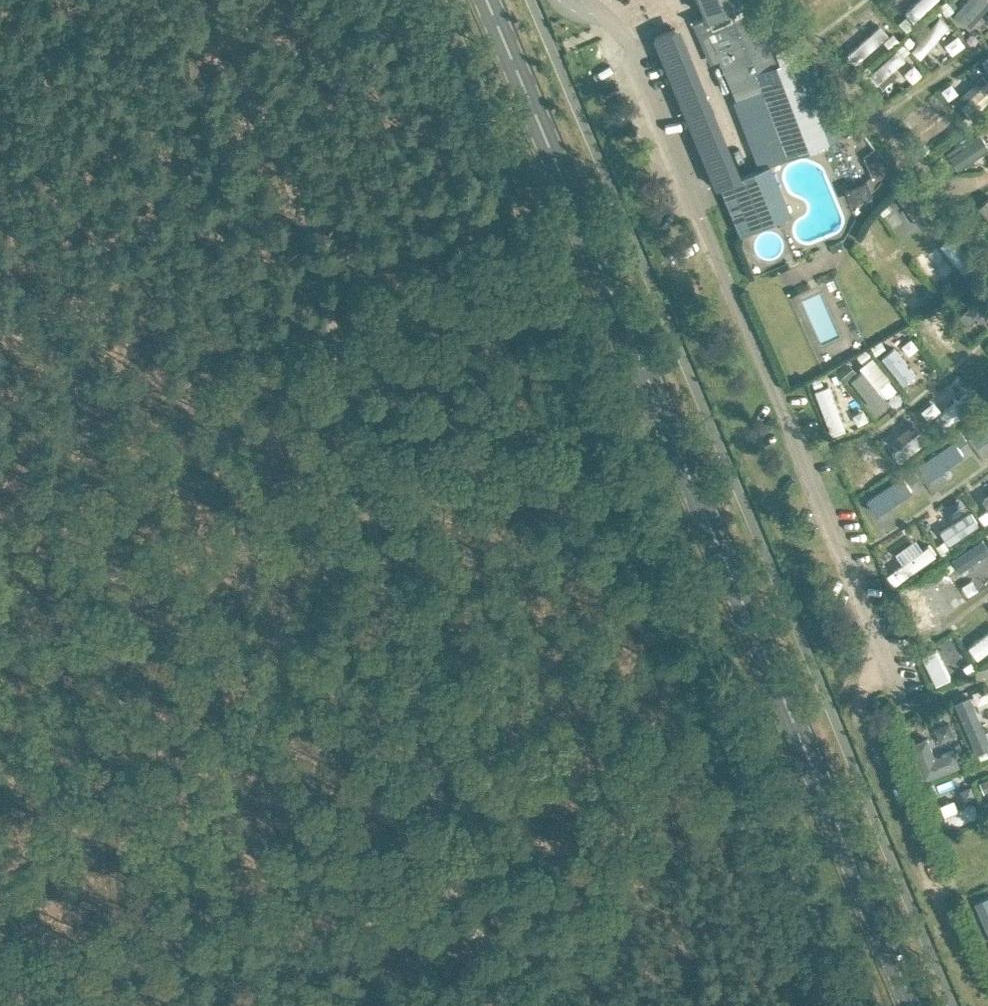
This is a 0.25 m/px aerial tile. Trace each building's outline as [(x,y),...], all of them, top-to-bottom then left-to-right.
[(768,4),(760,8),(756,0),(753,0),(734,8),(732,5),(709,15),(694,21),(712,62),(721,59),(727,73),(729,72),(753,129),(741,135),(755,168),(732,177),(722,153),(710,158),(743,234),(791,213),(770,164),(842,133),(836,119),(828,101),(816,106),(794,47),(788,50),(768,4)] [(709,15),(732,5),(744,0),(703,0),(709,15)] [(959,169),(987,150),(987,143),(980,132),(961,145),(963,148),(951,156),(959,169)] [(873,193),(867,179),(845,188),(852,202),(873,193)] [(860,531),(872,560),(887,554),(875,525),(860,531)] [(908,649),(926,694),(940,688),(922,644),(908,649)] [(912,742),(926,777),(961,763),(955,748),(936,755),(928,735),(912,742)]
